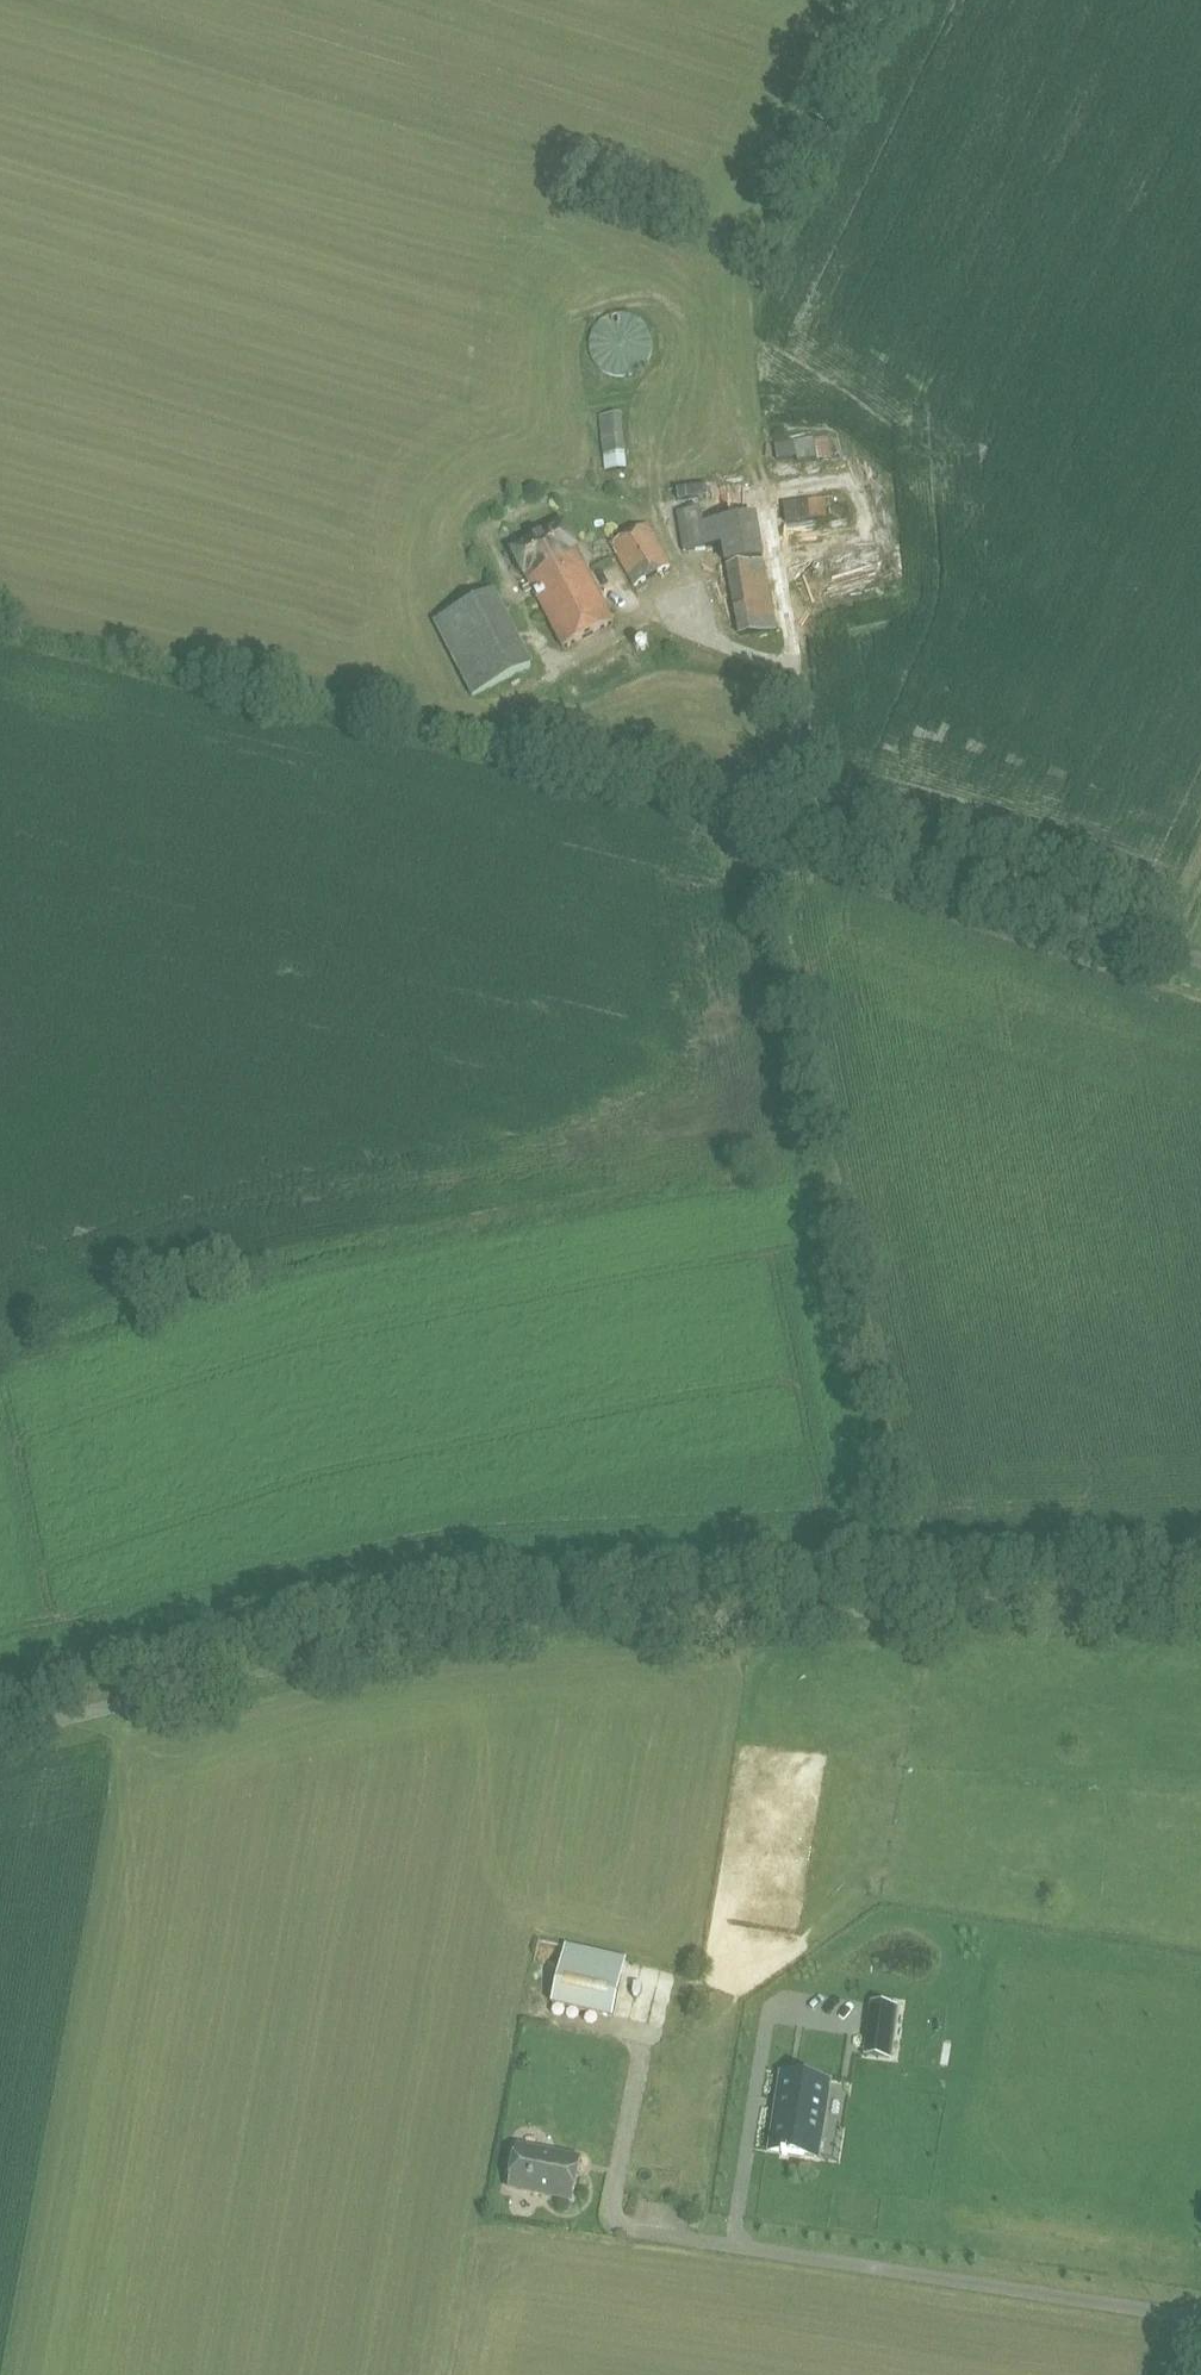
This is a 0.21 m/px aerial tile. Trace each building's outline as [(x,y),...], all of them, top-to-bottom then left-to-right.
[(589,342),(589,345),(590,348),(590,351),(591,353),(592,356),(593,358),(594,361),(596,363),(597,365),(599,367),(601,369),(604,371),(606,372),(609,373),(611,374),(614,375),(616,375),(619,376),(622,376),(625,376),(630,374),(635,372),(638,371),(640,370),(642,368),(644,366),(646,364),(648,362),(649,359),(650,357),(651,354),(652,352),(653,349),(653,346),(653,343),(653,341),(652,338),(652,335),(651,333),(650,330),(649,328),(647,325),(645,323),(643,321),(641,319),(639,318),(637,316),(634,315),(631,314),(629,313),(626,312),(623,312),(620,312),(615,313),(612,313),(609,314),(607,315),(604,317),(602,318),(600,320),(598,322),(596,324),(594,326),(593,329),(592,331),(591,334),(590,337),(590,340),(589,342)] [(599,416),(605,471),(628,469),(622,414),(599,416)] [(797,457),(798,462),(832,457),(829,437),(775,444),(777,460),(797,457)] [(784,502),(786,523),(828,518),(826,505),(832,505),(831,496),(784,502)] [(720,545),(736,637),(776,629),(757,513),(703,524),(700,507),(675,513),(683,553),(720,545)] [(525,575),(563,649),(613,623),(576,549),(577,549),(565,524),(512,552),(524,576),(525,575)] [(611,544),(635,586),(670,567),(647,525),(611,544)] [(859,565),(855,543),(817,550),(821,572),(859,565)] [(434,620),(472,695),(530,666),(491,591),(434,620)] [(552,2001),(608,2015),(622,1957),(566,1944),(552,2001)] [(652,2016),(668,2017),(669,2002),(653,2001),(652,2016)] [(868,2041),(892,2044),(897,2006),(873,2003),(868,2041)] [(817,2157),(818,2156),(829,2084),(829,2082),(783,2075),(771,2150),(783,2152),(783,2155),(787,2156),(788,2153),(805,2155),(815,2157),(817,2157)] [(509,2188),(572,2200),(581,2158),(517,2145),(509,2188)]
